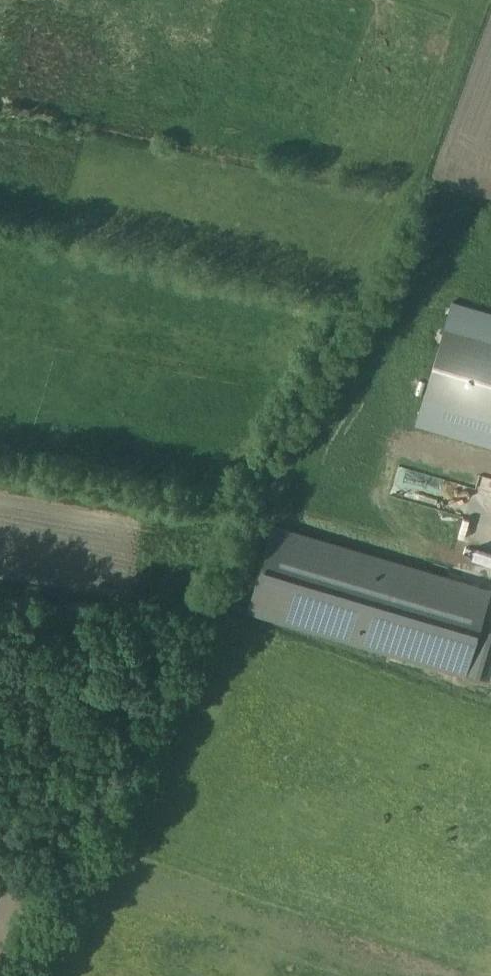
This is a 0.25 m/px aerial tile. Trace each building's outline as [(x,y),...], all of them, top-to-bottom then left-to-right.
[(453,323),(490,334),(490,311),(458,302),(453,323)] [(445,321),(420,405),(490,426),(490,334),(445,321)] [(456,513),(464,491),(413,473),(405,495),(432,505),(456,513)] [(490,590),(273,525),(247,610),(465,675),(466,672),(463,671),(486,597),(488,597),(490,590)] [(486,597),(463,671),(490,679),(490,599),(486,597)]
